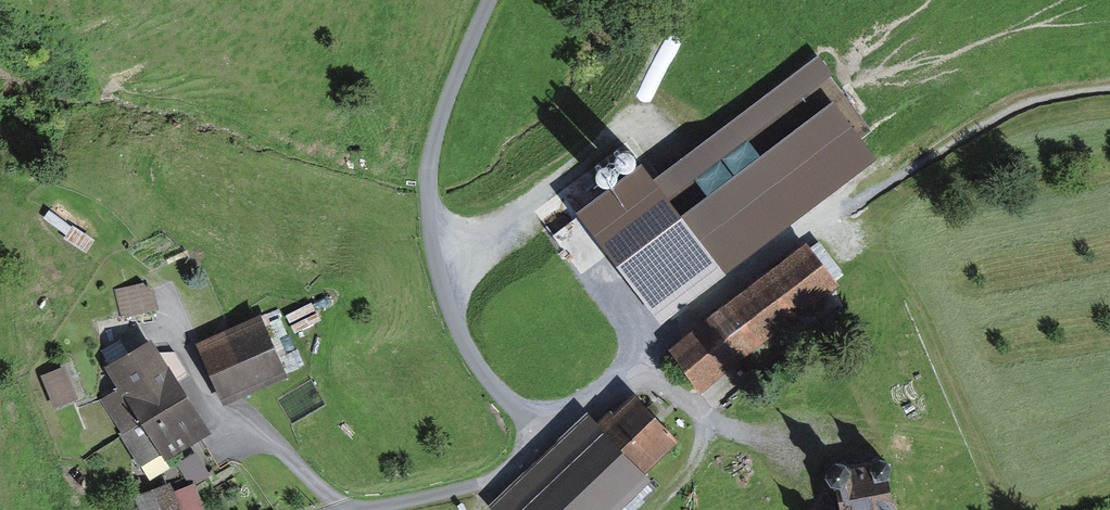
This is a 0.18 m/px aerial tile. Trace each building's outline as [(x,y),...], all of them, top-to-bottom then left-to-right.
[(842,71),(827,52),(666,173),(680,191),(842,71)] [(881,153),(839,98),(691,210),(733,265),(881,153)] [(646,160),(646,157),(646,153),(644,150),(642,147),(638,146),(635,145),(631,146),(629,148),(626,151),(625,154),(625,157),(626,160),(628,163),(631,165),(634,166),(637,166),(641,165),(644,163),(646,160)] [(628,172),(628,168),(626,165),(624,162),(621,160),(618,159),(614,160),(611,161),(609,164),(607,167),(607,170),(607,173),(609,176),(611,179),(614,180),(617,180),(621,180),(624,178),(626,175),(628,172)] [(718,259),(649,165),(588,209),(657,303),(718,259)] [(812,241),(673,349),(707,392),(845,284),(812,241)] [(154,282),(122,283),(123,319),(155,318),(154,282)] [(285,374),(259,315),(198,342),(224,401),(285,374)] [(210,431),(149,332),(106,359),(123,385),(104,397),(119,422),(139,410),(168,457),(210,431)] [(85,397),(72,366),(38,381),(52,412),(85,397)] [(633,385),(600,420),(587,407),(495,502),(504,509),(622,509),(658,472),(646,460),(677,428),(633,385)] [(196,448),(179,461),(195,482),(212,470),(196,448)] [(892,474),(894,470),(894,466),(893,463),(891,460),(888,458),(884,457),(880,457),(877,459),(874,461),(873,463),(850,467),(850,466),(847,463),(843,461),(839,460),(835,461),(832,463),(829,466),(827,469),(827,474),(828,477),(830,481),(834,483),(838,485),(842,509),(900,509),(897,509),(892,474)] [(177,489),(186,509),(206,509),(209,509),(196,480),(177,489)] [(138,492),(143,509),(176,509),(169,483),(138,492)]
